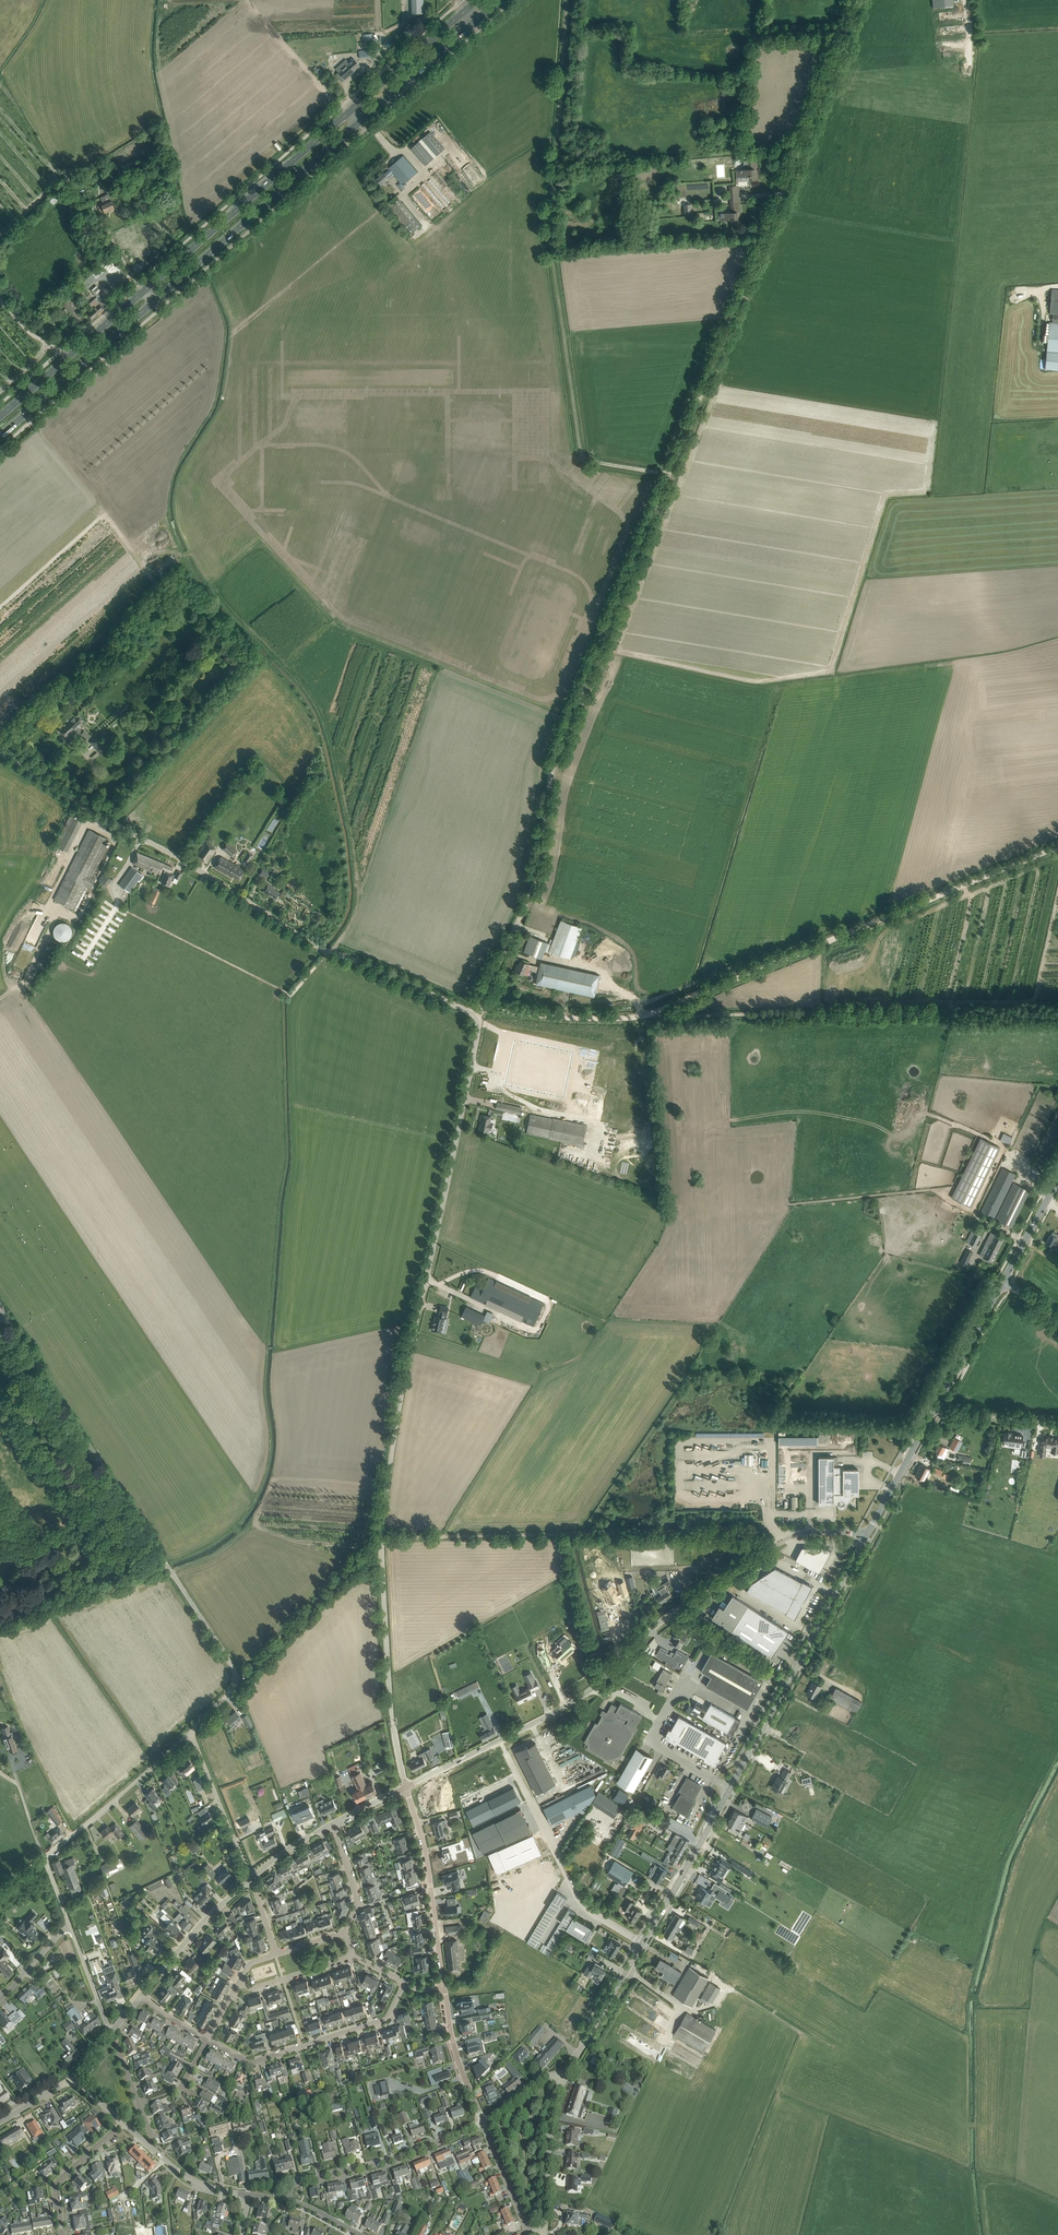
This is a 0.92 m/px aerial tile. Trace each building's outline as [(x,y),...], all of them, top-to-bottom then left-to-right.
[(425,0),(413,0),(413,13),(425,13),(425,0)] [(935,10),(956,8),(955,0),(934,0),(935,10)] [(370,50),(359,52),(360,58),(371,57),(370,50)] [(336,75),(342,82),(345,79),(361,66),(354,59),(349,63),(346,59),(336,69),(339,72),(336,75)] [(317,65),(313,69),(320,76),(324,73),(317,65)] [(411,149),(425,166),(445,148),(431,131),(411,149)] [(276,144),(281,150),(284,148),(279,141),(276,144)] [(382,185),(389,179),(388,177),(393,173),(400,182),(397,185),(402,191),(406,188),(403,185),(417,172),(403,156),(389,168),(389,169),(385,174),(384,173),(377,179),(382,185)] [(453,156),(436,172),(459,197),(475,182),(453,156)] [(744,170),(736,170),(737,177),(749,176),(750,180),(750,181),(753,181),(758,180),(757,160),(748,161),(749,169),(744,170)] [(420,186),(443,211),(459,197),(436,172),(420,186)] [(108,194),(100,197),(103,203),(101,204),(102,207),(98,209),(101,214),(104,213),(105,213),(115,209),(111,200),(110,200),(108,194)] [(386,204),(410,234),(421,225),(397,195),(386,204)] [(684,205),(685,214),(691,214),(691,204),(688,204),(688,201),(682,201),(682,205),(684,205)] [(740,209),(731,209),(732,213),(719,214),(719,221),(732,220),(732,224),(741,223),(740,209)] [(90,276),(82,283),(87,288),(95,281),(90,276)] [(71,314),(76,310),(75,310),(77,308),(82,314),(85,312),(85,311),(76,301),(74,303),(69,298),(62,304),(71,314)] [(99,303),(93,309),(98,315),(104,309),(99,303)] [(98,315),(93,309),(87,315),(92,320),(98,315)] [(1052,323),(1049,323),(1048,334),(1043,334),(1043,343),(1047,344),(1045,369),(1057,370),(1057,324),(1052,323)] [(67,723),(64,726),(60,730),(66,737),(74,730),(84,741),(89,736),(86,732),(84,731),(82,733),(77,727),(84,721),(77,714),(70,720),(68,717),(67,717),(65,719),(65,720),(67,723)] [(90,742),(101,754),(108,748),(97,736),(90,742)] [(93,762),(98,767),(108,758),(104,753),(93,762)] [(70,815),(55,847),(68,853),(82,821),(70,815)] [(89,829),(54,899),(74,910),(86,887),(90,889),(96,879),(90,876),(108,839),(89,829)] [(199,858),(206,863),(215,852),(212,850),(214,848),(206,842),(196,856),(199,858)] [(222,848),(233,856),(237,851),(226,843),(222,848)] [(160,874),(162,868),(164,864),(137,853),(133,863),(134,864),(149,870),(160,874)] [(244,860),(248,863),(253,855),(249,853),(244,860)] [(238,867),(239,867),(234,864),(233,864),(221,857),(215,867),(228,875),(229,874),(239,880),(242,875),(244,870),(238,867)] [(162,868),(165,869),(164,872),(165,872),(161,883),(169,886),(170,882),(173,877),(169,875),(171,871),(171,872),(173,867),(164,864),(162,868)] [(116,883),(129,893),(138,882),(140,883),(144,877),(132,867),(123,880),(120,877),(116,883)] [(258,874),(265,880),(270,873),(262,868),(258,874)] [(174,877),(179,880),(183,873),(178,870),(174,877)] [(99,880),(108,886),(113,878),(104,872),(99,880)] [(266,893),(275,899),(279,893),(273,888),(274,887),(267,883),(263,889),(262,891),(266,894),(266,893)] [(147,902),(154,905),(161,889),(154,887),(147,902)] [(582,928),(561,920),(549,951),(570,959),(577,942),(582,928)] [(53,932),(53,934),(54,936),(55,937),(56,938),(57,939),(59,940),(61,941),(62,941),(64,941),(66,941),(68,940),(69,938),(70,937),(71,935),(72,933),(72,931),(72,929),(71,927),(70,926),(69,925),(67,924),(66,923),(64,922),(62,922),(60,923),(58,923),(57,924),(55,926),(54,927),(54,928),(53,929),(53,931),(53,932)] [(530,954),(542,958),(548,943),(535,938),(530,936),(525,952),(530,954)] [(577,942),(571,955),(575,957),(580,943),(577,942)] [(515,971),(519,973),(520,973),(524,974),(527,975),(531,966),(528,964),(521,961),(518,967),(517,967),(515,971)] [(536,982),(594,996),(599,975),(541,962),(536,982)] [(571,1058),(512,1045),(503,1091),(561,1103),(571,1058)] [(583,1146),(587,1126),(554,1119),(513,1110),(507,1109),(503,1128),(509,1129),(549,1138),(547,1145),(560,1148),(561,1141),(583,1146)] [(490,1122),(491,1117),(483,1115),(480,1129),(489,1131),(490,1127),(492,1128),(493,1122),(490,1122)] [(980,1138),(951,1197),(971,1207),(1000,1148),(980,1138)] [(981,1212),(994,1218),(1015,1174),(1003,1168),(981,1212)] [(996,1219),(1012,1227),(1029,1191),(1014,1183),(996,1219)] [(966,1242),(976,1246),(981,1235),(972,1230),(966,1242)] [(985,1244),(989,1246),(983,1257),(992,1262),(1004,1238),(991,1232),(985,1244)] [(1051,1235),(1046,1243),(1052,1245),(1051,1246),(1056,1249),(1057,1245),(1057,1237),(1057,1236),(1057,1235),(1053,1232),(1052,1235),(1051,1235)] [(960,1263),(966,1266),(973,1252),(967,1249),(960,1263)] [(470,1297),(533,1326),(543,1304),(511,1288),(511,1287),(544,1302),(547,1296),(500,1274),(497,1281),(510,1287),(509,1288),(488,1278),(483,1290),(475,1286),(470,1297)] [(447,1315),(449,1307),(441,1306),(439,1312),(440,1313),(439,1317),(436,1316),(434,1324),(433,1323),(431,1330),(435,1331),(436,1332),(438,1332),(439,1332),(442,1333),(446,1315),(447,1315)] [(461,1316),(480,1325),(483,1320),(490,1323),(494,1314),(483,1309),(481,1314),(466,1307),(461,1316)] [(3,1385),(15,1377),(4,1360),(0,1363),(0,1380),(3,1385)] [(816,1443),(816,1436),(784,1436),(784,1432),(777,1432),(777,1443),(816,1443)] [(1015,1442),(1014,1449),(1020,1449),(1019,1454),(1020,1454),(1021,1445),(1022,1435),(1011,1434),(1011,1433),(1005,1432),(1004,1443),(1009,1444),(1009,1442),(1015,1442)] [(955,1437),(950,1448),(957,1451),(962,1441),(955,1437)] [(1045,1452),(1046,1447),(1052,1447),(1051,1452),(1057,1452),(1057,1439),(1042,1437),(1041,1446),(1040,1451),(1045,1452)] [(939,1443),(935,1451),(938,1453),(936,1455),(936,1457),(944,1459),(948,1452),(949,1449),(945,1447),(946,1447),(944,1446),(939,1443)] [(963,1460),(963,1463),(971,1463),(971,1455),(957,1454),(957,1459),(963,1460)] [(745,1455),(745,1465),(755,1465),(755,1458),(754,1458),(754,1455),(745,1455)] [(834,1465),(834,1457),(820,1457),(820,1504),(834,1504),(834,1503),(837,1503),(837,1504),(837,1505),(838,1505),(838,1506),(838,1507),(839,1507),(839,1508),(840,1508),(840,1509),(841,1509),(842,1509),(843,1509),(844,1509),(845,1509),(846,1509),(846,1508),(853,1495),(858,1495),(858,1469),(843,1469),(843,1467),(834,1467),(834,1465)] [(915,1476),(924,1481),(930,1469),(921,1464),(915,1476)] [(932,1473),(942,1477),(944,1471),(934,1467),(932,1473)] [(828,1571),(833,1573),(847,1547),(838,1542),(821,1573),(826,1576),(828,1571)] [(802,1547),(795,1560),(819,1573),(824,1563),(831,1550),(825,1547),(802,1547)] [(801,1605),(804,1598),(805,1599),(812,1586),(803,1581),(802,1582),(775,1567),(751,1583),(746,1591),(786,1612),(785,1613),(795,1618),(802,1606),(801,1605)] [(656,1590),(659,1594),(657,1596),(658,1598),(661,1603),(672,1596),(667,1589),(664,1585),(670,1581),(667,1577),(666,1575),(658,1580),(658,1579),(653,1579),(656,1584),(655,1584),(658,1588),(656,1590)] [(632,1576),(626,1578),(628,1588),(635,1587),(632,1576)] [(608,1587),(605,1589),(609,1595),(611,1602),(620,1599),(619,1594),(623,1593),(623,1594),(628,1593),(624,1581),(619,1583),(621,1589),(618,1590),(618,1589),(617,1589),(615,1587),(616,1586),(612,1579),(605,1583),(608,1587)] [(788,1632),(788,1631),(732,1595),(724,1609),(719,1606),(711,1617),(772,1656),(787,1632),(788,1632)] [(672,1643),(679,1647),(682,1642),(683,1642),(687,1636),(677,1630),(673,1637),(676,1639),(675,1640),(674,1640),(672,1643)] [(561,1645),(554,1651),(559,1657),(560,1655),(563,1658),(575,1647),(565,1636),(559,1642),(561,1645)] [(666,1654),(668,1651),(661,1647),(656,1655),(666,1661),(676,1666),(677,1667),(680,1661),(685,1664),(689,1656),(677,1650),(673,1657),(666,1654)] [(706,1686),(747,1709),(759,1689),(763,1682),(756,1678),(711,1652),(701,1671),(711,1677),(706,1686)] [(657,1670),(661,1663),(655,1660),(651,1666),(657,1670)] [(506,1682),(520,1675),(516,1668),(502,1674),(506,1682)] [(657,1681),(655,1685),(659,1688),(659,1689),(662,1691),(662,1690),(663,1690),(665,1686),(665,1685),(665,1684),(666,1684),(672,1674),(664,1669),(657,1681)] [(614,1685),(618,1689),(626,1682),(621,1678),(614,1685)] [(521,1688),(517,1690),(519,1695),(518,1696),(523,1704),(537,1696),(534,1691),(542,1686),(539,1681),(538,1681),(536,1679),(531,1682),(532,1684),(531,1685),(532,1688),(523,1693),(521,1688)] [(480,1688),(476,1681),(455,1692),(458,1698),(480,1688)] [(808,1694),(812,1697),(815,1698),(821,1687),(813,1682),(810,1687),(811,1687),(808,1694)] [(836,1688),(829,1699),(846,1708),(850,1702),(839,1696),(841,1691),(836,1688)] [(697,1701),(693,1708),(689,1705),(686,1711),(696,1717),(703,1705),(702,1706),(697,1702),(697,1701)] [(588,1744),(586,1749),(612,1764),(614,1759),(618,1762),(637,1729),(635,1728),(642,1715),(621,1703),(618,1707),(612,1704),(604,1716),(602,1715),(597,1724),(595,1722),(584,1742),(588,1744)] [(702,1718),(727,1732),(735,1717),(711,1703),(702,1718)] [(233,1726),(231,1728),(232,1730),(235,1728),(233,1726),(242,1718),(236,1711),(227,1719),(233,1726)] [(246,1715),(243,1717),(246,1722),(247,1724),(248,1727),(252,1726),(250,1722),(249,1720),(246,1715)] [(720,1758),(718,1757),(726,1742),(679,1715),(671,1730),(669,1729),(666,1733),(667,1734),(666,1734),(665,1735),(666,1737),(666,1738),(667,1739),(670,1740),(671,1740),(670,1741),(676,1744),(677,1742),(705,1758),(703,1760),(709,1763),(709,1762),(710,1763),(712,1764),(713,1765),(715,1765),(716,1764),(717,1763),(717,1762),(720,1758)] [(480,1734),(481,1736),(483,1741),(497,1734),(495,1729),(489,1717),(483,1720),(488,1730),(480,1734)] [(735,1717),(727,1732),(732,1735),(735,1729),(737,1730),(738,1727),(737,1726),(740,1720),(735,1717)] [(15,1739),(12,1732),(10,1732),(8,1727),(2,1729),(5,1738),(4,1738),(7,1747),(8,1747),(10,1751),(17,1749),(15,1744),(14,1740),(15,1739)] [(239,1746),(234,1735),(230,1737),(235,1748),(239,1746)] [(528,1746),(528,1745),(527,1745),(524,1747),(515,1751),(536,1793),(556,1783),(536,1743),(528,1746)] [(571,1747),(566,1749),(571,1760),(579,1757),(578,1754),(575,1755),(571,1747)] [(424,1751),(427,1756),(423,1758),(423,1757),(415,1761),(414,1760),(411,1761),(411,1764),(410,1764),(413,1771),(427,1764),(425,1761),(429,1759),(429,1760),(433,1758),(429,1749),(424,1751)] [(637,1749),(618,1782),(633,1790),(652,1758),(637,1749)] [(180,1767),(177,1769),(184,1777),(186,1775),(184,1773),(194,1764),(188,1757),(178,1766),(180,1767)] [(375,1770),(377,1774),(387,1769),(385,1765),(375,1770)] [(665,1765),(664,1767),(661,1765),(655,1775),(661,1779),(663,1775),(667,1778),(672,1769),(667,1767),(665,1765)] [(366,1784),(358,1768),(355,1769),(357,1773),(356,1774),(367,1797),(369,1796),(377,1792),(372,1782),(366,1784)] [(357,1773),(355,1769),(350,1772),(358,1788),(352,1791),(358,1802),(366,1798),(367,1797),(356,1774),(357,1773)] [(772,1787),(780,1792),(791,1772),(785,1769),(780,1777),(778,1775),(772,1787)] [(168,1774),(161,1780),(166,1785),(162,1789),(164,1791),(163,1792),(166,1796),(171,1791),(168,1788),(174,1783),(176,1785),(178,1783),(176,1779),(173,1775),(170,1777),(168,1774)] [(198,1791),(204,1788),(199,1776),(193,1779),(198,1791)] [(672,1807),(682,1813),(687,1816),(695,1801),(692,1800),(701,1786),(686,1778),(684,1782),(678,1792),(680,1793),(672,1807)] [(307,1784),(296,1788),(299,1796),(310,1791),(307,1784)] [(591,1784),(544,1808),(552,1824),(579,1810),(583,1813),(595,1794),(591,1784)] [(513,1787),(466,1811),(473,1825),(520,1802),(513,1787)] [(149,1801),(147,1802),(154,1810),(157,1807),(152,1802),(159,1796),(155,1792),(156,1791),(154,1788),(152,1789),(152,1788),(151,1789),(150,1788),(147,1791),(148,1792),(145,1794),(148,1797),(147,1798),(149,1801)] [(619,1788),(613,1797),(622,1803),(628,1794),(619,1788)] [(592,1802),(599,1807),(606,1796),(599,1791),(592,1802)] [(319,1815),(323,1813),(324,1815),(338,1808),(337,1806),(338,1806),(337,1802),(335,1803),(333,1798),(325,1802),(323,1799),(315,1803),(317,1807),(318,1807),(318,1808),(317,1808),(319,1815)] [(127,1809),(131,1813),(133,1815),(136,1819),(139,1816),(136,1813),(141,1808),(136,1802),(127,1809)] [(309,1804),(291,1811),(295,1821),(313,1814),(309,1804)] [(61,1822),(54,1813),(56,1812),(52,1807),(46,1812),(57,1825),(61,1822)] [(198,1812),(201,1817),(199,1818),(203,1823),(205,1822),(206,1822),(208,1821),(208,1820),(212,1817),(208,1812),(205,1807),(198,1812)] [(388,1811),(376,1816),(379,1825),(391,1820),(393,1825),(401,1822),(395,1808),(388,1811)] [(271,1814),(275,1821),(287,1816),(284,1809),(271,1814)] [(520,1809),(472,1833),(483,1853),(532,1831),(520,1809)] [(734,1809),(731,1816),(745,1823),(748,1816),(734,1809)] [(751,1818),(767,1827),(772,1817),(756,1809),(751,1818)] [(251,1815),(254,1821),(260,1818),(256,1810),(251,1813),(252,1815),(251,1815)] [(449,1813),(451,1820),(458,1818),(456,1811),(449,1813)] [(631,1816),(626,1824),(632,1828),(628,1836),(633,1839),(638,1831),(639,1832),(644,1823),(631,1816)] [(745,1823),(731,1816),(727,1824),(735,1828),(736,1827),(741,1829),(745,1823)] [(239,1822),(242,1827),(251,1823),(248,1817),(239,1822)] [(129,1826),(141,1840),(148,1833),(137,1820),(129,1826)] [(372,1826),(369,1827),(372,1832),(373,1831),(374,1833),(378,1832),(374,1820),(370,1822),(372,1826)] [(445,1820),(433,1823),(437,1837),(446,1835),(444,1827),(447,1827),(445,1820)] [(106,1838),(112,1833),(113,1832),(118,1838),(124,1833),(119,1828),(115,1823),(110,1828),(108,1826),(101,1832),(106,1838)] [(360,1823),(354,1826),(361,1838),(366,1834),(366,1833),(369,1832),(368,1830),(365,1825),(362,1827),(360,1823)] [(651,1832),(653,1828),(650,1826),(647,1825),(644,1829),(645,1830),(651,1833),(651,1832)] [(361,1838),(354,1826),(348,1830),(351,1834),(345,1837),(347,1844),(354,1840),(355,1841),(361,1838)] [(48,1838),(53,1844),(65,1834),(59,1827),(54,1832),(50,1835),(48,1833),(44,1836),(46,1839),(48,1838)] [(273,1827),(265,1830),(273,1846),(278,1844),(274,1836),(273,1837),(271,1833),(275,1831),(273,1827)] [(264,1850),(267,1848),(268,1849),(273,1846),(265,1830),(257,1834),(259,1839),(258,1840),(259,1842),(261,1842),(264,1850)] [(671,1844),(684,1851),(689,1841),(683,1837),(676,1833),(670,1843),(671,1844)] [(533,1834),(488,1854),(497,1874),(542,1854),(533,1834)] [(395,1839),(393,1840),(394,1844),(397,1843),(397,1846),(399,1851),(399,1852),(397,1853),(398,1857),(406,1855),(405,1849),(408,1848),(405,1840),(407,1840),(405,1836),(400,1837),(395,1838),(395,1839)] [(618,1837),(609,1853),(616,1857),(625,1841),(618,1837)] [(323,1840),(317,1843),(324,1854),(329,1851),(330,1852),(333,1850),(332,1848),(334,1847),(332,1840),(325,1844),(323,1840)] [(444,1854),(441,1857),(444,1862),(452,1856),(454,1859),(457,1857),(455,1852),(454,1849),(462,1847),(461,1843),(460,1841),(448,1845),(449,1849),(444,1850),(443,1850),(444,1854)] [(318,1857),(324,1854),(317,1843),(312,1846),(316,1853),(313,1855),(316,1860),(318,1863),(320,1862),(318,1859),(319,1858),(318,1857)] [(684,1851),(671,1844),(668,1849),(673,1852),(671,1855),(669,1858),(677,1863),(684,1851)] [(754,1848),(762,1853),(764,1850),(756,1845),(754,1848)] [(301,1853),(308,1865),(316,1860),(313,1855),(310,1856),(306,1850),(301,1853)] [(360,1858),(355,1859),(357,1866),(364,1863),(368,1862),(366,1852),(359,1854),(360,1858)] [(299,1870),(308,1865),(301,1853),(295,1856),(299,1863),(296,1865),(299,1870)] [(398,1862),(400,1868),(404,1867),(413,1865),(411,1858),(407,1859),(406,1856),(399,1858),(400,1861),(398,1862)] [(712,1872),(709,1876),(721,1883),(723,1879),(722,1878),(718,1876),(725,1865),(728,1867),(730,1868),(732,1865),(749,1876),(752,1871),(731,1858),(729,1862),(721,1857),(719,1861),(718,1860),(717,1860),(718,1860),(711,1871),(710,1871),(710,1872),(712,1872)] [(65,1862),(61,1864),(59,1859),(52,1861),(57,1874),(63,1871),(72,1892),(81,1889),(79,1884),(80,1884),(73,1868),(76,1867),(73,1858),(65,1860),(65,1862)] [(123,1865),(120,1858),(100,1865),(103,1873),(123,1865)] [(606,1874),(620,1883),(625,1886),(633,1872),(615,1860),(606,1874)] [(290,1861),(284,1864),(291,1875),(299,1870),(296,1865),(293,1866),(290,1861)] [(364,1867),(360,1868),(362,1874),(371,1871),(374,1870),(373,1866),(372,1865),(371,1861),(368,1862),(364,1863),(365,1866),(364,1867)] [(206,1871),(204,1873),(209,1879),(216,1873),(207,1863),(203,1867),(206,1871)] [(524,1874),(496,1921),(522,1936),(530,1923),(531,1924),(556,1881),(548,1863),(524,1874)] [(219,1874),(224,1880),(231,1873),(226,1868),(222,1864),(219,1867),(223,1870),(219,1874)] [(282,1873),(279,1874),(282,1880),(291,1875),(284,1864),(279,1868),(282,1873)] [(657,1869),(652,1878),(660,1883),(667,1871),(659,1866),(659,1867),(655,1864),(654,1867),(657,1869)] [(404,1878),(416,1875),(414,1868),(413,1869),(412,1865),(413,1865),(404,1867),(400,1868),(402,1878),(404,1878)] [(329,1876),(331,1881),(340,1878),(338,1872),(333,1874),(332,1871),(325,1873),(327,1876),(329,1876)] [(371,1871),(362,1874),(360,1875),(362,1881),(369,1879),(370,1882),(377,1880),(376,1876),(373,1877),(371,1871)] [(451,1883),(453,1889),(461,1887),(459,1881),(461,1880),(458,1871),(443,1876),(446,1885),(451,1883)] [(164,1879),(167,1887),(176,1884),(172,1874),(166,1876),(167,1878),(164,1879)] [(268,1886),(271,1887),(275,1884),(277,1887),(283,1883),(276,1874),(274,1876),(273,1874),(265,1880),(267,1882),(266,1883),(268,1886)] [(416,1875),(404,1878),(405,1881),(408,1882),(408,1883),(406,1884),(406,1888),(413,1886),(413,1882),(417,1881),(416,1875)] [(591,1886),(598,1890),(604,1878),(597,1875),(591,1886)] [(330,1888),(331,1892),(338,1890),(337,1886),(342,1885),(340,1878),(331,1881),(333,1887),(330,1888)] [(150,1892),(163,1886),(160,1880),(147,1886),(150,1892)] [(370,1882),(371,1885),(365,1887),(367,1893),(378,1889),(380,1889),(377,1880),(370,1882)] [(207,1893),(211,1889),(206,1884),(201,1888),(202,1889),(198,1893),(206,1901),(211,1896),(207,1893)] [(726,1886),(725,1889),(733,1894),(735,1891),(726,1886)] [(338,1890),(331,1892),(334,1901),(341,1899),(340,1896),(347,1893),(345,1887),(338,1890)] [(713,1895),(715,1891),(710,1888),(708,1891),(701,1887),(699,1890),(700,1891),(696,1898),(705,1904),(712,1894),(713,1895)] [(379,1893),(378,1889),(367,1893),(369,1899),(375,1897),(376,1900),(383,1898),(381,1892),(379,1893)] [(715,1895),(727,1903),(731,1896),(719,1889),(715,1895)] [(272,1906),(273,1906),(282,1903),(281,1900),(284,1899),(283,1896),(285,1896),(284,1892),(276,1895),(277,1898),(270,1900),(272,1906)] [(557,1892),(552,1900),(555,1902),(560,1894),(557,1892)] [(206,1901),(198,1893),(193,1899),(196,1902),(196,1901),(201,1906),(206,1901)] [(408,1895),(401,1897),(403,1902),(406,1901),(408,1907),(412,1905),(412,1907),(417,1905),(417,1904),(420,1902),(418,1896),(417,1893),(413,1894),(413,1893),(408,1895)] [(560,1894),(555,1902),(559,1904),(564,1896),(560,1894)] [(564,1896),(559,1904),(560,1905),(562,1906),(567,1898),(564,1896)] [(122,1901),(127,1905),(131,1902),(125,1897),(122,1901)] [(236,1906),(240,1912),(245,1907),(247,1914),(254,1911),(250,1900),(247,1901),(245,1898),(236,1906)] [(445,1906),(446,1915),(458,1913),(457,1905),(456,1905),(456,1898),(448,1899),(448,1906),(445,1906)] [(336,1913),(344,1917),(348,1907),(345,1899),(337,1901),(339,1907),(337,1909),(336,1909),(334,1909),(333,1911),(334,1912),(336,1913)] [(173,1904),(178,1908),(185,1914),(188,1911),(181,1905),(178,1902),(176,1900),(173,1904)] [(628,1900),(623,1908),(627,1911),(628,1911),(630,1912),(632,1913),(629,1918),(635,1921),(641,1912),(635,1908),(635,1909),(632,1907),(630,1906),(633,1902),(628,1900)] [(282,1903),(273,1906),(275,1912),(281,1910),(282,1913),(288,1912),(286,1905),(285,1902),(282,1903)] [(373,1911),(371,1906),(360,1910),(361,1913),(360,1914),(360,1915),(359,1915),(360,1920),(371,1916),(370,1912),(373,1911)] [(168,1923),(163,1928),(172,1936),(179,1928),(176,1925),(177,1924),(166,1914),(168,1912),(163,1908),(161,1910),(164,1913),(160,1917),(168,1923)] [(414,1925),(417,1925),(422,1924),(421,1914),(419,1914),(418,1910),(413,1911),(408,1912),(409,1912),(409,1917),(412,1916),(414,1925)] [(479,1919),(486,1923),(491,1913),(485,1910),(479,1919)] [(25,1941),(29,1937),(32,1940),(39,1933),(33,1927),(35,1925),(31,1921),(37,1915),(33,1911),(25,1920),(17,1928),(25,1934),(22,1937),(25,1941)] [(328,1915),(324,1917),(327,1926),(332,1924),(331,1920),(334,1920),(332,1912),(328,1914),(328,1915)] [(678,1926),(683,1918),(676,1913),(667,1929),(674,1934),(675,1931),(678,1933),(681,1928),(678,1926)] [(181,1914),(176,1919),(180,1923),(179,1924),(186,1930),(192,1924),(181,1914)] [(227,1917),(233,1923),(237,1920),(230,1914),(227,1917)] [(318,1918),(321,1928),(327,1926),(324,1917),(323,1914),(317,1916),(318,1918)] [(362,1926),(364,1925),(376,1921),(376,1919),(372,1920),(371,1916),(360,1920),(362,1926)] [(573,1916),(566,1929),(586,1941),(594,1929),(573,1916)] [(687,1920),(695,1925),(697,1921),(690,1916),(687,1920)] [(312,1920),(311,1920),(311,1918),(304,1920),(306,1925),(307,1925),(309,1932),(315,1930),(312,1920)] [(318,1918),(312,1920),(315,1930),(321,1928),(318,1918)] [(223,1919),(219,1923),(226,1930),(230,1926),(227,1922),(223,1919)] [(256,1924),(255,1919),(244,1922),(246,1926),(249,1934),(250,1936),(253,1935),(253,1933),(258,1931),(256,1924)] [(366,1931),(375,1927),(378,1926),(376,1921),(364,1925),(366,1931)] [(154,1928),(149,1923),(142,1932),(149,1938),(143,1946),(145,1947),(147,1948),(148,1949),(149,1949),(151,1946),(157,1952),(163,1945),(155,1938),(156,1937),(150,1932),(154,1928)] [(219,1923),(214,1927),(220,1932),(217,1935),(222,1939),(225,1936),(226,1936),(229,1933),(226,1930),(219,1923)] [(291,1925),(292,1928),(293,1928),(295,1937),(301,1935),(298,1926),(298,1925),(294,1927),(293,1924),(291,1925)] [(304,1925),(298,1926),(301,1935),(307,1933),(304,1925)] [(446,1927),(447,1934),(452,1933),(459,1933),(458,1926),(451,1926),(446,1927)] [(375,1927),(366,1931),(368,1936),(369,1936),(369,1938),(376,1936),(375,1934),(377,1933),(375,1927)] [(293,1928),(292,1928),(287,1930),(290,1939),(295,1937),(293,1928)] [(408,1931),(411,1931),(412,1934),(414,1934),(415,1941),(419,1940),(419,1944),(420,1944),(425,1943),(425,1936),(422,1936),(422,1931),(418,1932),(418,1928),(412,1929),(411,1929),(408,1930),(408,1931)] [(287,1930),(287,1929),(278,1932),(281,1940),(283,1939),(283,1941),(290,1939),(287,1930)] [(674,1934),(667,1929),(663,1935),(671,1939),(673,1940),(675,1936),(673,1935),(674,1934)] [(693,1937),(698,1941),(702,1935),(704,1932),(700,1929),(698,1931),(693,1937)] [(208,1934),(203,1940),(198,1946),(206,1953),(216,1941),(208,1934)] [(532,1934),(529,1939),(536,1944),(538,1941),(539,1938),(532,1934)] [(113,1947),(118,1945),(115,1937),(110,1940),(113,1947)] [(250,1941),(249,1941),(250,1944),(252,1951),(256,1950),(256,1951),(257,1955),(261,1954),(260,1949),(265,1948),(263,1941),(264,1941),(262,1937),(255,1939),(250,1941)] [(366,1942),(368,1948),(382,1943),(380,1937),(366,1942)] [(565,1948),(571,1951),(577,1940),(571,1937),(565,1948)] [(529,1939),(527,1942),(534,1947),(537,1948),(541,1943),(538,1941),(536,1944),(529,1939)] [(607,1952),(614,1957),(621,1945),(614,1941),(611,1939),(608,1945),(610,1947),(607,1952)] [(451,1941),(446,1941),(446,1949),(448,1961),(449,1970),(460,1969),(459,1960),(457,1945),(457,1940),(451,1941)] [(382,1943),(368,1948),(371,1954),(384,1949),(382,1943)] [(546,1946),(544,1949),(551,1953),(554,1947),(548,1943),(546,1946)] [(543,1944),(540,1950),(549,1956),(551,1953),(544,1949),(546,1946),(543,1944)] [(685,1951),(691,1955),(694,1949),(687,1946),(685,1951)] [(231,1956),(230,1958),(239,1963),(242,1958),(237,1955),(238,1953),(240,1952),(238,1947),(229,1951),(231,1956)] [(585,1955),(589,1958),(590,1956),(594,1959),(598,1953),(589,1948),(585,1955)] [(392,1952),(387,1949),(385,1953),(384,1956),(387,1958),(386,1961),(398,1967),(402,1958),(392,1953),(392,1952)] [(128,1953),(133,1966),(137,1964),(132,1951),(128,1953)] [(668,1957),(676,1961),(679,1956),(672,1951),(668,1957)] [(1,1970),(6,1975),(12,1970),(6,1964),(7,1962),(5,1960),(8,1957),(3,1952),(0,1954),(0,1968),(1,1970)] [(418,1966),(413,1967),(414,1972),(418,1972),(429,1970),(427,1962),(429,1962),(428,1956),(417,1958),(418,1966)] [(197,1968),(199,1965),(190,1957),(187,1960),(189,1961),(184,1967),(187,1970),(185,1972),(189,1975),(190,1973),(191,1973),(196,1967),(197,1968)] [(239,1963),(230,1958),(228,1957),(224,1964),(225,1965),(224,1965),(223,1965),(221,1969),(229,1973),(231,1969),(229,1968),(231,1965),(236,1968),(239,1963)] [(661,1977),(666,1980),(674,1985),(682,1972),(660,1959),(656,1967),(664,1972),(661,1977)] [(588,1976),(594,1979),(593,1980),(598,1983),(602,1977),(603,1976),(603,1975),(605,1971),(602,1969),(603,1968),(603,1967),(601,1966),(596,1963),(588,1976)] [(101,1997),(104,1995),(107,2000),(118,1996),(118,1997),(123,1995),(118,1983),(120,1982),(113,1964),(103,1968),(108,1981),(107,1982),(108,1984),(98,1988),(101,1997)] [(351,1966),(345,1968),(348,1977),(351,1976),(352,1979),(355,1978),(356,1976),(354,1972),(353,1972),(351,1966)] [(673,1995),(691,2005),(708,1977),(689,1967),(673,1995)] [(53,1971),(56,1976),(63,1973),(60,1968),(53,1971)] [(124,1976),(126,1981),(133,1979),(133,1980),(138,1978),(134,1968),(122,1973),(124,1976)] [(345,1968),(339,1970),(342,1979),(348,1977),(345,1968)] [(178,1970),(174,1975),(182,1982),(185,1978),(189,1982),(192,1978),(189,1975),(185,1972),(183,1975),(178,1970)] [(342,1979),(339,1970),(333,1972),(335,1977),(337,1985),(340,1984),(339,1980),(342,1979)] [(328,1975),(324,1977),(327,1985),(333,1983),(331,1978),(330,1973),(328,1974),(328,1975)] [(358,1984),(366,1988),(368,1985),(372,1977),(366,1974),(365,1977),(361,1974),(358,1980),(359,1981),(359,1982),(358,1984)] [(182,1982),(174,1975),(170,1980),(175,1983),(178,1986),(182,1982)] [(368,1985),(366,1988),(374,1992),(375,1991),(378,1986),(375,1984),(378,1978),(373,1975),(372,1977),(368,1985)] [(324,1977),(318,1978),(321,1987),(327,1985),(324,1977)] [(220,1978),(217,1983),(225,1987),(229,1982),(226,1980),(226,1981),(220,1978)] [(321,1987),(318,1978),(312,1980),(315,1989),(321,1987)] [(307,1981),(301,1982),(304,1991),(309,1989),(311,1993),(314,1992),(312,1985),(309,1986),(307,1981)] [(304,1991),(301,1982),(295,1984),(297,1990),(294,1991),(296,1998),(300,1996),(299,1993),(304,1991)] [(700,2000),(708,2004),(709,2001),(712,2003),(721,1988),(710,1982),(700,2000)] [(183,1992),(184,1991),(178,1986),(175,1983),(172,1986),(181,1994),(183,1992)] [(217,1983),(214,1988),(222,1993),(225,1987),(217,1983)] [(378,1995),(386,1999),(389,1992),(390,1993),(393,1987),(384,1983),(378,1995)] [(157,1996),(163,2000),(164,1998),(165,1999),(170,1993),(173,1995),(177,1990),(170,1985),(167,1989),(165,1987),(157,1996)] [(32,1997),(37,1992),(41,1997),(44,1993),(39,1989),(38,1991),(33,1986),(31,1988),(29,1986),(18,1997),(25,2004),(29,2000),(28,1999),(31,1996),(32,1997)] [(184,1991),(183,1992),(186,1995),(191,1989),(188,1986),(184,1991)] [(222,1993),(214,1988),(211,1994),(215,1996),(218,1998),(219,1998),(222,1993)] [(279,1990),(273,1991),(276,2002),(279,2001),(280,2003),(284,2002),(282,1997),(281,1997),(279,1990)] [(276,2002),(273,1991),(266,1993),(269,2001),(268,2001),(270,2007),(273,2006),(272,2003),(276,2002)] [(257,2007),(263,2005),(260,1995),(254,1997),(257,2007)] [(186,2009),(191,2000),(184,1996),(176,2010),(184,2014),(186,2009)] [(246,2005),(243,2007),(247,2013),(250,2011),(251,2010),(251,2011),(257,2009),(257,2007),(254,1997),(252,1998),(251,1997),(248,1998),(249,1999),(248,1999),(249,2005),(247,2006),(246,2005)] [(466,2012),(470,2011),(475,2010),(473,2000),(472,2000),(472,1998),(467,1999),(467,2001),(458,2003),(459,2004),(457,2004),(458,2009),(459,2009),(460,2013),(466,2012)] [(423,2001),(420,2002),(421,2008),(424,2008),(434,2006),(433,2000),(425,2001),(423,2001)] [(207,2001),(204,2006),(212,2011),(215,2005),(207,2001)] [(63,2006),(68,2012),(74,2008),(72,2005),(71,2005),(69,2002),(63,2006)] [(354,2018),(351,2008),(350,2004),(346,2005),(348,2009),(345,2010),(348,2019),(352,2018),(352,2019),(354,2018)] [(363,2004),(357,2006),(360,2015),(366,2013),(364,2008),(363,2004)] [(204,2006),(201,2011),(209,2016),(212,2011),(204,2006)] [(357,2006),(351,2008),(354,2018),(356,2018),(356,2016),(360,2015),(357,2006)] [(250,2016),(247,2013),(243,2007),(241,2009),(245,2015),(246,2014),(248,2017),(250,2016)] [(92,2030),(86,2020),(84,2021),(86,2024),(80,2028),(77,2023),(78,2022),(82,2019),(74,2008),(70,2011),(67,2013),(75,2024),(74,2025),(77,2030),(79,2029),(84,2036),(92,2030)] [(144,2024),(147,2025),(148,2022),(150,2019),(148,2018),(150,2015),(143,2011),(138,2020),(144,2024)] [(201,2011),(198,2016),(206,2021),(209,2016),(201,2011)] [(235,2011),(232,2016),(240,2021),(243,2016),(235,2011)] [(342,2011),(336,2013),(339,2023),(341,2023),(341,2021),(345,2020),(343,2015),(342,2011)] [(402,2025),(399,2026),(403,2039),(407,2037),(404,2030),(405,2030),(404,2025),(404,2023),(405,2023),(406,2023),(407,2023),(408,2023),(409,2022),(410,2021),(410,2020),(412,2019),(409,2012),(408,2012),(408,2011),(405,2012),(405,2013),(404,2013),(405,2015),(403,2015),(403,2014),(399,2015),(400,2021),(401,2020),(401,2023),(402,2025)] [(7,2019),(2,2013),(0,2014),(0,2023),(4,2028),(10,2023),(12,2026),(21,2018),(16,2012),(7,2019)] [(85,2019),(86,2020),(92,2030),(101,2024),(96,2017),(93,2013),(88,2017),(85,2019)] [(336,2013),(330,2015),(333,2024),(336,2023),(337,2024),(339,2023),(336,2013)] [(674,2034),(703,2052),(716,2030),(687,2013),(674,2034)] [(313,2019),(314,2022),(317,2030),(322,2029),(321,2023),(324,2022),(321,2015),(318,2016),(318,2017),(313,2019)] [(324,2017),(327,2027),(333,2025),(333,2024),(330,2015),(324,2017)] [(471,2021),(461,2023),(463,2036),(473,2035),(471,2025),(475,2024),(474,2021),(482,2020),(481,2015),(471,2017),(471,2021)] [(206,2021),(198,2016),(195,2021),(203,2026),(206,2021)] [(232,2028),(234,2029),(238,2031),(238,2032),(240,2028),(239,2028),(240,2027),(240,2025),(239,2024),(240,2021),(232,2016),(229,2022),(234,2025),(232,2028)] [(151,2028),(155,2030),(160,2021),(155,2018),(152,2024),(148,2022),(147,2025),(145,2028),(150,2031),(151,2028)] [(436,2018),(427,2020),(428,2030),(436,2028),(435,2025),(437,2025),(436,2018)] [(314,2022),(313,2019),(307,2021),(307,2020),(304,2021),(306,2028),(309,2027),(311,2032),(317,2030),(314,2022)] [(62,2026),(67,2031),(73,2026),(69,2021),(62,2026)] [(165,2024),(160,2021),(155,2030),(154,2033),(162,2037),(164,2035),(160,2033),(165,2024)] [(296,2036),(295,2033),(293,2027),(296,2026),(295,2023),(291,2024),(291,2023),(286,2025),(287,2029),(290,2038),(296,2036)] [(392,2029),(390,2029),(393,2039),(396,2038),(397,2041),(400,2040),(399,2037),(398,2033),(401,2032),(400,2030),(399,2025),(392,2027),(392,2029)] [(525,2043),(531,2049),(545,2031),(539,2026),(525,2043)] [(133,2027),(131,2031),(140,2036),(142,2034),(143,2032),(138,2030),(133,2027)] [(165,2036),(171,2039),(176,2030),(170,2027),(165,2036)] [(238,2031),(234,2029),(232,2032),(225,2028),(221,2035),(231,2041),(233,2037),(235,2034),(236,2034),(238,2031)] [(287,2029),(281,2031),(284,2041),(287,2040),(286,2039),(290,2038),(287,2029)] [(393,2039),(390,2029),(383,2031),(385,2037),(387,2041),(387,2044),(390,2043),(389,2040),(393,2039)] [(171,2039),(176,2042),(181,2033),(176,2030),(171,2039)] [(131,2040),(124,2042),(129,2055),(135,2053),(137,2052),(134,2044),(136,2043),(138,2040),(140,2036),(131,2031),(128,2035),(132,2037),(130,2039),(131,2040)] [(281,2031),(275,2033),(278,2041),(282,2040),(282,2042),(284,2041),(281,2031)] [(255,2035),(256,2039),(257,2039),(260,2049),(266,2047),(263,2039),(266,2038),(265,2033),(264,2032),(261,2033),(255,2035)] [(379,2049),(385,2047),(384,2046),(385,2046),(384,2046),(384,2044),(382,2038),(379,2039),(377,2032),(371,2034),(371,2035),(374,2045),(376,2049),(379,2048),(379,2049)] [(176,2042),(181,2045),(187,2036),(181,2033),(176,2042)] [(278,2041),(275,2033),(269,2034),(272,2045),(275,2044),(274,2043),(278,2041)] [(371,2046),(374,2045),(371,2035),(366,2037),(367,2043),(364,2044),(367,2051),(368,2054),(373,2053),(372,2049),(371,2046)] [(182,2045),(187,2048),(192,2039),(187,2036),(181,2045),(182,2046),(182,2045)] [(257,2039),(256,2039),(251,2041),(249,2040),(245,2037),(245,2038),(242,2043),(246,2045),(247,2043),(248,2044),(251,2043),(254,2051),(260,2049),(257,2039)] [(480,2038),(467,2042),(469,2048),(467,2049),(469,2056),(480,2053),(478,2044),(482,2043),(480,2038)] [(542,2053),(534,2063),(542,2070),(564,2045),(556,2038),(547,2048),(545,2047),(542,2050),(544,2052),(542,2054),(542,2053)] [(192,2039),(187,2048),(193,2051),(198,2043),(192,2039)] [(363,2052),(367,2051),(364,2044),(361,2045),(359,2039),(354,2041),(357,2051),(362,2049),(363,2052)] [(68,2046),(65,2048),(69,2053),(62,2059),(67,2065),(79,2055),(67,2040),(65,2042),(68,2046)] [(351,2052),(357,2051),(354,2041),(348,2043),(350,2049),(347,2050),(349,2057),(352,2056),(351,2052)] [(35,2046),(38,2051),(43,2047),(40,2042),(35,2046)] [(343,2059),(349,2057),(347,2050),(344,2051),(341,2043),(335,2045),(337,2052),(339,2056),(342,2055),(343,2059)] [(526,2050),(522,2047),(513,2057),(521,2062),(523,2059),(520,2057),(526,2050)] [(423,2053),(429,2052),(428,2048),(414,2051),(416,2058),(424,2056),(423,2053)] [(441,2048),(431,2051),(434,2064),(444,2062),(441,2048)] [(331,2070),(335,2069),(339,2067),(337,2060),(334,2061),(332,2055),(331,2054),(332,2054),(330,2049),(322,2052),(324,2058),(322,2058),(325,2067),(330,2066),(331,2070)] [(205,2059),(210,2062),(215,2054),(210,2051),(205,2059)] [(141,2059),(133,2062),(133,2063),(132,2063),(133,2067),(134,2066),(135,2066),(136,2069),(141,2067),(147,2065),(147,2064),(150,2064),(148,2059),(149,2058),(147,2052),(145,2053),(140,2055),(141,2059)] [(492,2053),(481,2057),(482,2062),(480,2062),(479,2063),(480,2065),(477,2066),(476,2067),(475,2068),(476,2070),(475,2070),(475,2072),(474,2072),(475,2075),(476,2075),(478,2081),(490,2069),(487,2066),(485,2064),(492,2056),(492,2053)] [(216,2065),(220,2057),(215,2054),(210,2062),(215,2065),(216,2065)] [(172,2063),(170,2067),(179,2072),(182,2067),(177,2064),(179,2060),(174,2057),(172,2056),(170,2059),(171,2063),(172,2063)] [(216,2065),(221,2068),(225,2060),(220,2057),(216,2065)] [(221,2068),(226,2071),(230,2063),(225,2060),(221,2068)] [(290,2067),(291,2071),(299,2069),(300,2071),(302,2071),(301,2065),(299,2060),(293,2062),(293,2060),(288,2062),(290,2067)] [(230,2063),(226,2071),(231,2074),(236,2066),(230,2063)] [(280,2065),(274,2067),(277,2076),(278,2079),(284,2077),(284,2078),(288,2076),(285,2067),(281,2068),(280,2065)] [(167,2072),(165,2076),(169,2078),(171,2074),(176,2078),(179,2072),(170,2067),(167,2072)] [(277,2076),(274,2067),(267,2069),(269,2072),(265,2074),(268,2083),(272,2081),(273,2077),(277,2076)] [(339,2067),(335,2069),(338,2078),(337,2078),(338,2082),(339,2082),(346,2080),(345,2076),(342,2077),(339,2067)] [(17,2073),(20,2076),(14,2081),(21,2090),(28,2085),(26,2083),(31,2079),(23,2068),(17,2073)] [(441,2068),(428,2072),(430,2080),(435,2079),(437,2083),(438,2082),(450,2078),(448,2071),(442,2073),(441,2068)] [(152,2079),(160,2076),(159,2073),(155,2075),(155,2074),(153,2075),(152,2072),(149,2073),(147,2069),(142,2071),(137,2073),(138,2075),(139,2074),(141,2080),(151,2076),(152,2080),(152,2079)] [(302,2074),(305,2084),(310,2082),(307,2073),(302,2074)] [(174,2081),(169,2078),(165,2076),(164,2075),(162,2076),(163,2080),(167,2082),(172,2085),(174,2081)] [(232,2088),(238,2090),(239,2086),(243,2087),(246,2078),(237,2075),(232,2088)] [(256,2087),(257,2090),(262,2088),(263,2090),(268,2089),(267,2085),(265,2080),(262,2081),(260,2076),(253,2078),(255,2085),(254,2085),(255,2088),(256,2087)] [(218,2084),(217,2083),(209,2078),(206,2084),(204,2083),(202,2086),(209,2089),(210,2087),(217,2091),(221,2085),(220,2085),(218,2084)] [(504,2088),(509,2095),(521,2085),(516,2078),(504,2088)] [(145,2094),(154,2090),(154,2092),(157,2091),(157,2090),(157,2089),(157,2088),(156,2087),(155,2087),(155,2086),(153,2081),(152,2080),(152,2079),(152,2080),(142,2083),(143,2084),(144,2087),(143,2087),(145,2094)] [(378,2083),(381,2097),(390,2095),(387,2081),(378,2083)] [(484,2094),(486,2098),(488,2096),(491,2102),(496,2099),(497,2103),(502,2100),(498,2092),(496,2093),(492,2086),(494,2085),(491,2081),(486,2084),(488,2087),(485,2089),(487,2093),(484,2094)] [(566,2115),(571,2116),(577,2118),(580,2119),(587,2100),(583,2099),(586,2089),(576,2086),(566,2115)] [(199,2096),(211,2102),(214,2096),(208,2092),(203,2089),(199,2096)] [(9,2098),(4,2091),(1,2094),(0,2093),(0,2105),(9,2098)] [(60,2107),(61,2109),(58,2110),(62,2118),(66,2115),(63,2112),(65,2111),(71,2107),(73,2108),(75,2107),(75,2105),(76,2105),(71,2096),(60,2103),(62,2106),(60,2107)] [(217,2099),(225,2104),(227,2100),(219,2096),(217,2099)] [(204,2106),(205,2103),(198,2099),(195,2103),(192,2107),(201,2111),(203,2112),(204,2112),(206,2108),(206,2107),(204,2106)] [(165,2114),(170,2111),(169,2110),(167,2105),(162,2107),(160,2103),(159,2100),(153,2103),(154,2105),(151,2107),(154,2114),(164,2110),(165,2114)] [(219,2113),(222,2115),(224,2110),(212,2103),(210,2108),(213,2109),(219,2112),(219,2113)] [(331,2106),(333,2113),(343,2110),(341,2103),(331,2106)] [(460,2104),(456,2105),(458,2109),(450,2111),(453,2119),(454,2119),(455,2120),(457,2119),(457,2118),(464,2116),(460,2104)] [(193,2120),(196,2119),(195,2117),(194,2115),(192,2116),(190,2111),(188,2106),(179,2109),(181,2114),(183,2119),(187,2117),(188,2120),(192,2119),(193,2120)] [(41,2116),(44,2122),(47,2120),(48,2122),(50,2123),(51,2123),(51,2126),(58,2126),(58,2118),(51,2108),(48,2110),(49,2112),(41,2116)] [(423,2110),(427,2121),(431,2119),(428,2108),(423,2110)] [(440,2110),(439,2110),(441,2115),(438,2116),(434,2118),(436,2125),(444,2123),(444,2124),(449,2123),(445,2111),(444,2108),(440,2110)] [(398,2115),(403,2126),(409,2123),(405,2112),(398,2115)] [(609,2112),(606,2123),(613,2125),(617,2114),(609,2112)] [(196,2119),(201,2125),(202,2124),(204,2122),(198,2114),(195,2117),(196,2119)] [(82,2123),(83,2124),(84,2124),(90,2131),(92,2134),(96,2130),(100,2126),(94,2120),(91,2116),(87,2120),(87,2119),(82,2123)] [(156,2120),(158,2125),(159,2125),(161,2131),(166,2129),(171,2127),(169,2123),(167,2124),(164,2116),(161,2118),(156,2120)] [(255,2124),(252,2116),(231,2121),(234,2130),(255,2124)] [(379,2126),(376,2117),(369,2119),(373,2129),(379,2126)] [(29,2130),(34,2139),(43,2134),(38,2125),(35,2120),(26,2125),(29,2130)] [(258,2123),(261,2134),(266,2133),(264,2122),(258,2123)] [(84,2124),(83,2124),(80,2127),(79,2127),(68,2137),(73,2143),(77,2147),(87,2138),(86,2137),(86,2135),(87,2135),(86,2134),(90,2131),(84,2124)] [(410,2130),(411,2132),(413,2137),(425,2133),(423,2127),(423,2125),(418,2127),(417,2126),(416,2125),(415,2125),(414,2125),(409,2126),(410,2130)] [(165,2143),(170,2141),(173,2140),(171,2135),(177,2133),(175,2126),(172,2127),(167,2129),(168,2132),(162,2135),(163,2138),(161,2139),(163,2143),(165,2143)] [(3,2149),(24,2137),(19,2127),(0,2139),(0,2144),(3,2149)] [(567,2145),(572,2146),(576,2146),(577,2134),(579,2135),(580,2130),(570,2129),(570,2133),(568,2133),(567,2145)] [(397,2136),(389,2139),(390,2143),(393,2142),(395,2145),(403,2142),(400,2135),(399,2130),(395,2131),(397,2136)] [(377,2133),(370,2135),(364,2136),(367,2147),(371,2146),(372,2148),(380,2146),(377,2133)] [(174,2145),(175,2150),(176,2149),(179,2157),(187,2154),(184,2147),(191,2144),(189,2139),(189,2140),(188,2138),(182,2140),(183,2142),(182,2142),(179,2143),(174,2145)] [(479,2138),(471,2141),(471,2139),(463,2143),(465,2147),(472,2145),(473,2148),(482,2144),(479,2138)] [(343,2141),(344,2146),(345,2146),(347,2154),(360,2151),(358,2142),(350,2144),(348,2139),(343,2140),(343,2141)] [(302,2155),(300,2156),(301,2160),(302,2165),(314,2162),(312,2157),(311,2153),(310,2153),(307,2141),(299,2142),(302,2155)] [(323,2153),(322,2153),(322,2155),(323,2155),(324,2160),(336,2157),(332,2143),(324,2145),(325,2151),(322,2151),(323,2153)] [(136,2145),(129,2153),(139,2162),(146,2155),(136,2145)] [(23,2154),(27,2161),(33,2157),(29,2150),(23,2154)] [(449,2150),(442,2153),(448,2167),(455,2164),(452,2157),(451,2155),(449,2150)] [(468,2150),(456,2155),(458,2159),(466,2156),(469,2154),(468,2150)] [(448,2167),(442,2153),(435,2156),(438,2163),(440,2168),(442,2167),(447,2167),(448,2167)] [(476,2165),(481,2163),(488,2160),(485,2153),(478,2156),(474,2158),(475,2161),(476,2165)] [(579,2159),(579,2155),(570,2154),(569,2157),(567,2157),(566,2169),(577,2170),(578,2159),(579,2159)] [(146,2155),(139,2162),(149,2172),(156,2165),(146,2155)] [(286,2161),(282,2162),(285,2171),(293,2169),(291,2160),(289,2155),(285,2156),(286,2161)] [(466,2156),(458,2159),(460,2164),(462,2163),(468,2161),(466,2156)] [(213,2158),(209,2159),(209,2158),(207,2157),(207,2158),(209,2159),(207,2165),(201,2163),(198,2170),(209,2174),(210,2172),(212,2173),(216,2172),(213,2158)] [(39,2171),(37,2173),(42,2179),(44,2176),(45,2178),(56,2168),(54,2166),(56,2164),(53,2159),(53,2158),(49,2161),(39,2170),(39,2171)] [(241,2158),(227,2160),(230,2177),(234,2176),(235,2180),(238,2180),(239,2184),(245,2183),(241,2158)] [(285,2171),(282,2162),(278,2163),(277,2158),(273,2159),(274,2164),(275,2168),(276,2174),(285,2171)] [(110,2162),(107,2163),(110,2176),(113,2176),(112,2173),(120,2171),(117,2159),(109,2161),(110,2162)] [(248,2177),(249,2183),(268,2180),(267,2171),(268,2171),(268,2165),(267,2164),(266,2164),(266,2159),(259,2160),(261,2171),(248,2173),(248,2177)] [(428,2159),(421,2162),(424,2169),(428,2167),(429,2171),(432,2169),(431,2166),(428,2159)] [(488,2160),(481,2163),(483,2167),(478,2169),(479,2172),(484,2170),(491,2167),(488,2160)] [(100,2177),(102,2179),(105,2176),(102,2162),(95,2164),(96,2166),(92,2167),(93,2172),(89,2176),(94,2182),(100,2177)] [(424,2169),(421,2162),(413,2165),(416,2172),(418,2175),(421,2174),(420,2171),(424,2169)] [(406,2167),(400,2169),(403,2177),(406,2176),(407,2180),(409,2180),(411,2179),(409,2175),(408,2172),(406,2167)] [(403,2177),(400,2169),(393,2171),(395,2176),(396,2179),(395,2179),(397,2184),(401,2183),(399,2178),(403,2177)] [(467,2170),(463,2172),(467,2182),(473,2179),(471,2176),(470,2177),(467,2170)] [(385,2173),(378,2175),(380,2183),(384,2182),(385,2185),(389,2184),(388,2181),(387,2181),(387,2178),(385,2173)] [(380,2183),(378,2175),(372,2177),(374,2185),(374,2190),(377,2190),(377,2189),(378,2189),(377,2184),(380,2183)] [(569,2179),(568,2184),(569,2184),(569,2192),(577,2192),(577,2186),(581,2187),(582,2182),(587,2182),(587,2176),(581,2175),(581,2180),(580,2180),(578,2180),(578,2179),(569,2178),(568,2178),(568,2179),(569,2179)] [(72,2184),(75,2188),(77,2186),(80,2191),(84,2187),(86,2186),(88,2188),(92,2184),(90,2182),(86,2178),(84,2181),(80,2177),(72,2184)] [(152,2199),(157,2199),(158,2202),(162,2202),(161,2196),(160,2188),(159,2186),(158,2185),(159,2183),(155,2179),(155,2180),(152,2177),(148,2181),(145,2184),(152,2190),(151,2195),(152,2199)] [(490,2184),(491,2188),(499,2185),(496,2178),(488,2181),(489,2181),(485,2183),(486,2186),(490,2184)] [(364,2179),(357,2180),(359,2189),(362,2188),(364,2193),(367,2192),(366,2187),(364,2179)] [(359,2189),(357,2180),(350,2182),(352,2190),(353,2195),(356,2195),(355,2190),(359,2189)] [(429,2183),(432,2188),(439,2185),(437,2180),(429,2183)] [(478,2180),(469,2184),(470,2188),(480,2184),(478,2180)] [(124,2183),(118,2184),(120,2195),(126,2193),(124,2183)] [(342,2183),(335,2184),(336,2193),(340,2193),(343,2192),(348,2191),(346,2185),(342,2185),(342,2183)] [(329,2193),(326,2194),(327,2204),(331,2203),(331,2201),(334,2200),(333,2197),(337,2197),(336,2193),(335,2184),(328,2186),(329,2193)] [(499,2185),(491,2188),(493,2192),(489,2194),(490,2197),(494,2195),(494,2196),(502,2193),(499,2185)] [(42,2189),(37,2190),(31,2191),(33,2200),(29,2201),(29,2205),(34,2204),(40,2203),(39,2200),(42,2200),(43,2199),(43,2196),(42,2191),(42,2189)] [(176,2196),(186,2201),(189,2194),(180,2189),(176,2196)] [(310,2190),(312,2199),(319,2198),(317,2189),(310,2190)] [(361,2199),(361,2200),(369,2200),(370,2200),(371,2202),(374,2202),(373,2201),(371,2192),(367,2193),(368,2198),(361,2199)] [(70,2199),(71,2205),(81,2203),(80,2197),(85,2197),(84,2193),(83,2193),(81,2193),(76,2194),(76,2195),(77,2198),(70,2199)] [(183,2212),(187,2214),(192,2203),(188,2201),(186,2205),(184,2210),(183,2212)] [(198,2207),(197,2210),(205,2213),(206,2209),(208,2204),(199,2201),(198,2207)] [(81,2203),(71,2205),(72,2212),(79,2211),(79,2214),(87,2212),(87,2209),(86,2203),(81,2203)] [(392,2214),(398,2217),(402,2205),(396,2203),(392,2214)] [(119,2204),(113,2205),(114,2215),(116,2215),(118,2221),(124,2220),(123,2213),(121,2214),(120,2207),(119,2204)] [(211,2219),(210,2222),(209,2225),(212,2227),(218,2230),(220,2226),(222,2220),(220,2219),(221,2216),(225,2217),(228,2208),(219,2205),(215,2220),(211,2219)] [(346,2217),(352,2220),(356,2212),(353,2211),(355,2206),(354,2206),(352,2205),(351,2208),(350,2208),(348,2212),(346,2217)] [(462,2211),(464,2212),(466,2207),(464,2206),(461,2205),(458,2212),(461,2213),(462,2211)] [(267,2224),(267,2222),(266,2220),(268,2210),(259,2207),(257,2218),(259,2219),(259,2222),(267,2224)] [(502,2215),(504,2219),(511,2216),(508,2209),(501,2212),(497,2214),(498,2216),(502,2215)] [(356,2212),(352,2220),(358,2223),(361,2218),(363,2215),(365,2212),(362,2210),(359,2214),(356,2212)] [(72,2221),(73,2225),(89,2222),(87,2212),(79,2214),(80,2217),(73,2218),(73,2221),(72,2221)] [(47,2213),(44,2214),(45,2218),(47,2227),(51,2226),(51,2227),(54,2227),(52,2216),(47,2217),(47,2215),(47,2213)] [(597,2214),(595,2218),(599,2220),(597,2223),(610,2230),(615,2222),(604,2216),(598,2213),(597,2214)] [(567,2225),(567,2226),(582,2227),(582,2220),(588,2220),(588,2215),(579,2215),(568,2214),(567,2221),(565,2222),(565,2224),(566,2225),(567,2225)] [(45,2218),(41,2218),(40,2215),(37,2215),(38,2219),(40,2228),(44,2228),(47,2228),(47,2227),(45,2218)] [(365,2227),(371,2230),(375,2223),(372,2221),(375,2216),(372,2215),(370,2218),(365,2227)] [(371,2230),(377,2234),(382,2225),(383,2224),(388,2226),(391,2217),(385,2215),(383,2221),(382,2221),(379,2225),(375,2223),(371,2230)] [(40,2229),(40,2228),(38,2219),(34,2219),(34,2216),(31,2216),(33,2230),(37,2229),(37,2230),(40,2229)] [(511,2216),(504,2219),(506,2223),(502,2225),(503,2228),(507,2226),(514,2223),(511,2216)] [(10,2226),(9,2220),(5,2221),(2,2217),(0,2218),(0,2231),(2,2234),(7,2231),(7,2232),(8,2234),(11,2234),(10,2226)] [(32,2232),(30,2219),(27,2219),(28,2223),(24,2224),(25,2233),(25,2234),(28,2233),(32,2232)] [(290,2221),(287,2220),(285,2226),(288,2227),(293,2228),(292,2231),(297,2232),(300,2221),(291,2219),(290,2221)] [(21,2234),(25,2233),(24,2224),(23,2220),(20,2220),(21,2224),(17,2225),(19,2234),(21,2234)] [(11,2234),(14,2234),(19,2234),(17,2225),(16,2221),(14,2221),(14,2225),(10,2226),(11,2234)] [(85,2223),(73,2225),(74,2229),(75,2229),(75,2231),(82,2230),(83,2233),(90,2232),(91,2232),(90,2229),(89,2222),(85,2223)] [(267,2224),(266,2228),(255,2225),(252,2234),(253,2234),(262,2234),(263,2232),(267,2233),(267,2232),(267,2233),(268,2229),(277,2231),(277,2230),(281,2231),(282,2229),(281,2229),(282,2228),(281,2227),(278,2227),(267,2224)] [(398,2234),(405,2234),(409,2227),(404,2224),(399,2232),(398,2234)]
